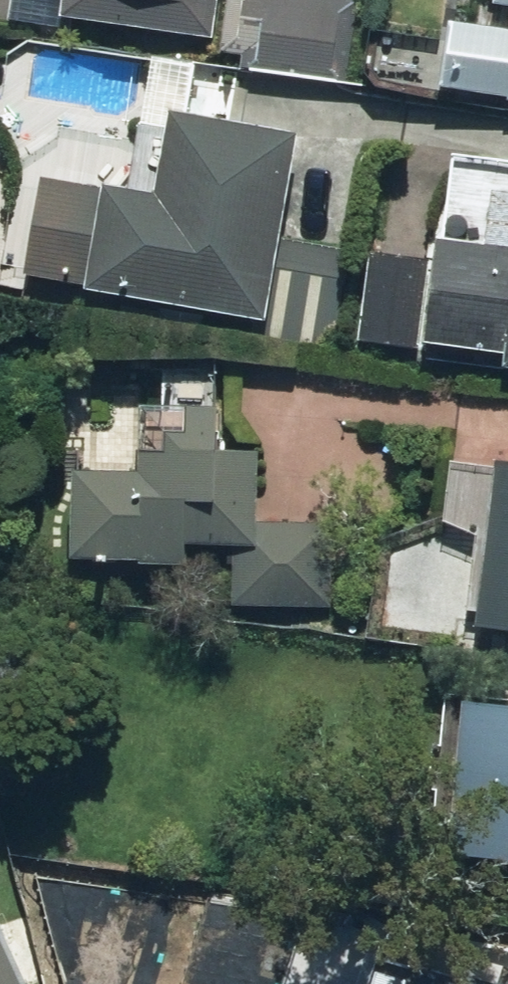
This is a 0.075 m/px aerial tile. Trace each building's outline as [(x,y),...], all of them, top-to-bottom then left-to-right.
[(73,12),(217,26),(220,0),(74,0),(73,12)] [(234,59),(331,67),(336,0),(239,0),(234,59)] [(450,21),(448,88),(507,96),(507,28),(450,21)] [(271,329),(308,131),(187,108),(169,201),(44,177),(24,283),(271,329)] [(373,249),(360,338),(507,360),(505,376),(507,377),(507,245),(440,235),(437,258),(373,249)] [(227,406),(145,405),(144,471),(79,470),(78,563),(199,564),(199,545),(237,546),(236,610),(350,611),(351,520),(261,519),(262,450),(226,450),(227,406)] [(450,524),(499,548),(492,629),(507,630),(507,464),(455,460),(450,524)] [(507,933),(507,703),(469,701),(455,930),(507,933)] [(0,926),(0,983),(23,983),(0,926)] [(394,932),(388,983),(507,983),(507,944),(394,932)]
